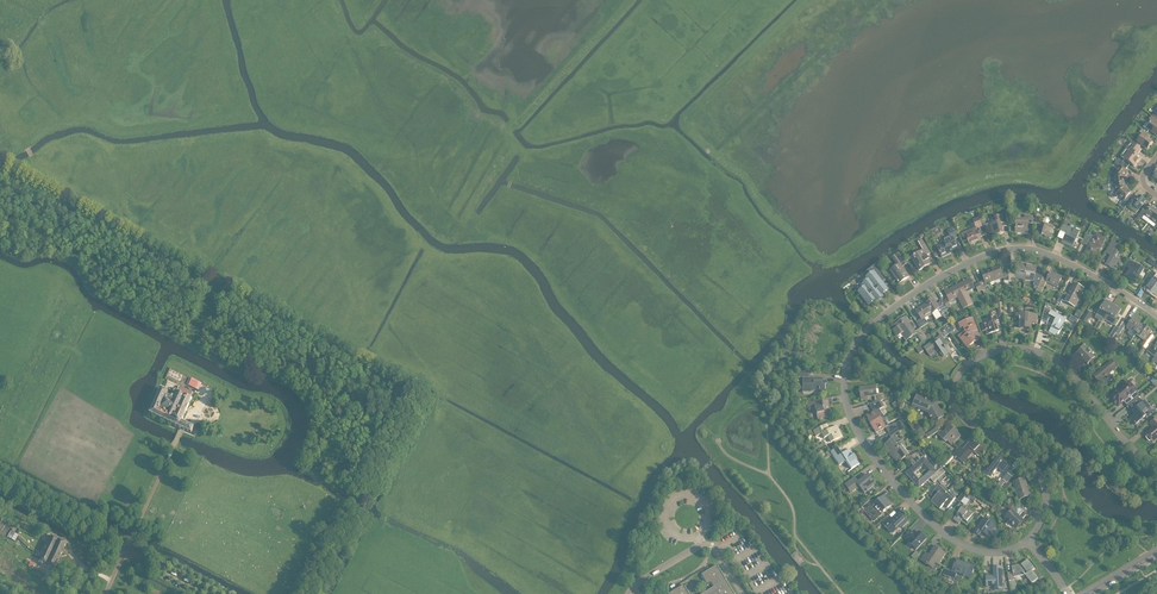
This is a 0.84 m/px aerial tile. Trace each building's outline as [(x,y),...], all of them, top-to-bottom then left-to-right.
[(1149,119),(1151,121),(1149,123),(1147,122),(1143,126),(1147,129),(1147,128),(1156,136),(1156,119),(1152,115),(1149,119)] [(1148,148),(1153,142),(1147,137),(1149,134),(1142,129),(1139,132),(1142,134),(1137,141),(1143,146),(1144,145),(1148,148)] [(1134,166),(1141,157),(1137,154),(1141,149),(1132,142),(1121,156),(1134,166)] [(1119,167),(1115,172),(1113,174),(1113,177),(1114,177),(1115,184),(1125,183),(1124,177),(1128,172),(1125,170),(1128,166),(1121,160),(1118,158),(1115,163),(1117,165),(1119,166),(1119,167)] [(1123,200),(1122,202),(1123,202),(1120,206),(1124,209),(1127,205),(1133,197),(1129,194),(1131,192),(1125,188),(1125,183),(1115,184),(1116,191),(1113,191),(1112,193),(1111,195),(1112,197),(1114,198),(1116,197),(1118,195),(1123,199),(1123,200)] [(1133,197),(1127,205),(1132,209),(1134,206),(1138,210),(1145,201),(1139,196),(1135,200),(1133,197)] [(1148,210),(1145,207),(1140,214),(1143,216),(1144,215),(1150,220),(1156,211),(1156,209),(1152,205),(1148,210)] [(1008,214),(994,217),(995,222),(989,224),(991,234),(993,233),(994,236),(1000,234),(1001,234),(1003,233),(1001,223),(1008,222),(1008,214)] [(1032,222),(1035,223),(1036,218),(1032,217),(1032,215),(1025,215),(1025,221),(1016,221),(1015,232),(1019,232),(1019,231),(1025,232),(1025,223),(1032,223),(1032,222)] [(968,240),(970,244),(981,240),(977,231),(976,228),(982,226),(978,217),(973,219),(975,225),(975,226),(973,227),(974,228),(969,230),(970,234),(966,235),(965,232),(961,233),(964,241),(968,240)] [(1044,219),(1043,223),(1039,234),(1051,238),(1054,226),(1048,225),(1049,220),(1049,219),(1049,218),(1048,217),(1047,217),(1046,217),(1045,217),(1044,218),(1044,219)] [(1076,237),(1071,235),(1073,229),(1074,229),(1063,224),(1060,231),(1065,233),(1061,242),(1072,247),(1077,237),(1077,236),(1076,237)] [(957,247),(953,238),(953,237),(958,234),(955,228),(948,231),(950,235),(942,239),(944,242),(937,246),(942,257),(951,253),(949,250),(951,249),(952,249),(957,247)] [(1085,245),(1086,244),(1087,245),(1084,251),(1085,252),(1085,253),(1093,257),(1094,256),(1095,257),(1100,247),(1101,248),(1105,240),(1103,239),(1104,238),(1096,234),(1095,235),(1094,235),(1093,237),(1086,234),(1082,243),(1085,245)] [(928,265),(931,263),(927,255),(930,253),(922,239),(918,241),(923,250),(911,257),(919,270),(925,266),(925,265),(927,264),(928,265)] [(1105,252),(1110,255),(1105,264),(1116,270),(1121,260),(1115,257),(1118,251),(1119,252),(1119,251),(1118,251),(1121,246),(1122,247),(1111,241),(1105,252)] [(907,263),(899,252),(896,254),(901,262),(890,270),(897,279),(901,276),(903,280),(909,276),(902,266),(907,263)] [(1144,269),(1130,260),(1126,266),(1130,269),(1126,276),(1132,279),(1131,280),(1135,283),(1135,282),(1136,282),(1144,269)] [(1024,280),(1027,264),(1017,263),(1016,271),(1009,270),(1008,281),(1012,282),(1013,278),(1024,280)] [(866,287),(860,292),(869,303),(875,299),(876,301),(882,296),(881,294),(887,289),(878,278),(884,274),(876,264),(875,264),(877,266),(872,270),(874,272),(867,277),(869,280),(863,284),(866,287)] [(1036,266),(1027,264),(1024,280),(1034,281),(1033,284),(1035,287),(1038,287),(1042,275),(1037,275),(1037,276),(1035,276),(1036,266)] [(1008,274),(1002,274),(999,266),(990,269),(994,281),(1003,278),(1004,280),(1008,280),(1008,274)] [(982,290),(983,293),(986,291),(983,285),(994,281),(990,269),(982,272),(984,280),(979,283),(982,290)] [(1041,293),(1046,282),(1058,287),(1062,277),(1050,271),(1047,279),(1042,276),(1038,287),(1036,291),(1041,293)] [(1148,279),(1151,281),(1146,289),(1156,296),(1156,280),(1154,278),(1156,274),(1152,272),(1148,279)] [(957,284),(957,285),(968,306),(973,303),(967,292),(975,287),(970,278),(963,282),(958,285),(957,284)] [(1072,283),(1073,284),(1067,294),(1067,293),(1065,294),(1064,294),(1061,293),(1054,306),(1058,308),(1062,299),(1069,303),(1069,304),(1070,303),(1075,306),(1075,305),(1083,289),(1084,289),(1078,286),(1079,285),(1078,285),(1078,286),(1072,283)] [(963,308),(968,306),(957,285),(952,288),(951,287),(944,291),(949,301),(957,297),(963,308)] [(948,310),(942,301),(937,304),(933,298),(930,300),(929,298),(925,301),(925,303),(932,313),(934,317),(939,313),(940,314),(942,314),(948,310)] [(1098,329),(1104,319),(1113,304),(1106,300),(1097,314),(1096,315),(1096,316),(1095,316),(1096,317),(1099,319),(1099,320),(1095,327),(1098,329)] [(924,318),(931,313),(932,314),(932,313),(925,303),(925,304),(922,306),(921,307),(920,307),(916,310),(921,318),(916,322),(920,328),(928,323),(924,318)] [(1121,309),(1113,304),(1104,319),(1114,325),(1117,320),(1115,319),(1121,309)] [(1048,321),(1050,317),(1055,320),(1049,331),(1057,336),(1066,319),(1051,310),(1050,312),(1044,310),(1041,319),(1048,321)] [(1019,328),(1030,329),(1031,323),(1037,323),(1037,314),(1015,312),(1015,318),(1019,318),(1019,328)] [(999,322),(997,316),(987,319),(989,325),(984,326),(986,334),(999,330),(997,323),(999,322)] [(973,332),(978,330),(973,317),(958,323),(960,327),(963,326),(966,334),(960,338),(966,347),(974,342),(973,342),(976,341),(973,332)] [(914,335),(917,333),(916,332),(906,318),(902,321),(901,320),(895,324),(897,327),(893,329),(897,335),(901,333),(906,340),(914,335)] [(1128,333),(1128,334),(1133,337),(1136,334),(1142,324),(1133,318),(1126,327),(1130,330),(1129,332),(1128,332),(1128,333)] [(1119,334),(1126,324),(1123,322),(1119,328),(1116,332),(1119,334)] [(1152,331),(1142,324),(1136,334),(1144,340),(1140,345),(1145,349),(1154,337),(1151,335),(1151,336),(1149,334),(1152,331)] [(949,334),(943,326),(937,331),(940,335),(924,347),(930,356),(934,353),(932,349),(937,345),(941,351),(940,352),(943,357),(944,356),(951,351),(952,351),(942,338),(949,334)] [(1112,338),(1116,332),(1119,328),(1116,326),(1109,336),(1112,338)] [(922,341),(927,338),(921,329),(916,332),(917,333),(922,341)] [(1155,361),(1156,358),(1156,343),(1155,345),(1156,346),(1155,347),(1152,345),(1147,350),(1155,357),(1152,359),(1155,361)] [(923,350),(919,344),(915,347),(919,353),(923,350)] [(1088,364),(1095,357),(1084,346),(1074,355),(1079,360),(1082,357),(1088,364)] [(1105,385),(1113,378),(1109,373),(1117,367),(1112,360),(1093,375),(1099,382),(1101,380),(1105,385)] [(192,378),(189,385),(199,389),(202,382),(192,378)] [(822,381),(822,378),(803,378),(803,389),(812,389),(812,388),(819,388),(819,389),(819,391),(824,391),(824,384),(827,384),(827,381),(825,381),(822,381)] [(1119,388),(1110,396),(1118,406),(1125,400),(1128,405),(1131,403),(1138,397),(1140,395),(1139,396),(1136,391),(1137,391),(1129,381),(1128,382),(1127,381),(1123,384),(1124,386),(1120,389),(1119,388)] [(874,395),(875,402),(881,401),(887,399),(886,392),(877,393),(876,385),(859,387),(861,400),(868,399),(867,396),(874,395)] [(183,430),(191,434),(194,427),(186,423),(182,422),(184,418),(191,400),(192,400),(193,398),(191,397),(193,392),(179,386),(176,393),(175,392),(173,396),(171,396),(171,397),(167,395),(169,392),(161,388),(149,415),(159,419),(172,425),(183,430)] [(917,395),(912,406),(928,412),(934,422),(944,416),(938,406),(937,407),(935,404),(931,402),(932,401),(917,395)] [(1150,407),(1144,400),(1142,402),(1138,397),(1131,403),(1132,403),(1135,407),(1134,409),(1132,410),(1131,410),(1134,414),(1129,418),(1134,425),(1145,416),(1143,413),(1150,407)] [(813,401),(814,406),(817,419),(830,416),(829,412),(827,412),(827,410),(828,410),(828,407),(827,403),(822,404),(821,400),(813,401)] [(884,406),(881,401),(875,402),(870,404),(874,411),(866,415),(869,419),(872,424),(881,419),(884,417),(879,409),(884,406)] [(884,417),(881,419),(872,424),(874,428),(874,429),(876,432),(888,425),(884,417)] [(1149,441),(1150,441),(1151,440),(1153,442),(1156,439),(1156,418),(1156,417),(1150,423),(1154,427),(1146,433),(1148,436),(1146,437),(1146,438),(1149,441)] [(889,433),(898,427),(903,424),(900,420),(895,423),(896,424),(887,430),(889,433)] [(837,426),(829,429),(827,424),(821,427),(813,431),(816,437),(822,434),(824,438),(828,436),(831,442),(842,436),(837,426)] [(941,431),(938,434),(946,442),(947,440),(952,445),(960,436),(950,426),(943,433),(941,431)] [(919,438),(925,435),(925,434),(921,427),(914,431),(919,438)] [(927,438),(939,430),(937,427),(925,434),(925,435),(927,438)] [(884,445),(891,454),(906,443),(903,439),(900,442),(894,434),(899,431),(897,428),(889,434),(890,437),(892,439),(884,445)] [(986,449),(971,441),(963,449),(959,446),(941,465),(944,467),(954,457),(955,458),(956,456),(963,463),(974,451),(979,456),(986,449)] [(901,461),(905,457),(907,459),(909,462),(910,461),(917,456),(914,453),(910,457),(905,449),(908,447),(906,443),(891,454),(894,458),(893,458),(898,464),(901,461)] [(838,464),(844,460),(845,460),(851,469),(859,464),(849,449),(842,454),(837,447),(830,451),(838,464)] [(926,456),(923,451),(917,456),(910,461),(911,463),(914,460),(917,463),(906,473),(912,480),(920,473),(917,470),(923,465),(926,468),(930,465),(924,457),(926,456)] [(1012,477),(1007,473),(1012,466),(998,456),(986,472),(991,476),(999,465),(1005,470),(1003,472),(1006,474),(1002,480),(1006,483),(1001,489),(1003,492),(1011,484),(1008,481),(1012,477)] [(920,473),(912,480),(919,488),(930,478),(934,482),(945,471),(942,467),(936,472),(930,465),(926,468),(929,471),(923,476),(920,473)] [(940,483),(947,477),(944,473),(937,479),(940,483)] [(867,475),(858,482),(854,477),(844,484),(848,490),(851,487),(853,490),(856,488),(857,489),(860,487),(864,493),(867,490),(869,493),(874,489),(872,487),(875,484),(867,475)] [(1023,479),(1015,482),(1014,481),(1020,500),(1020,499),(1029,496),(1029,497),(1030,496),(1023,478),(1023,479)] [(931,500),(935,504),(949,491),(942,484),(940,487),(939,486),(932,493),(935,496),(931,500)] [(955,497),(949,491),(935,504),(939,508),(944,504),(947,508),(954,501),(953,500),(955,497)] [(960,502),(966,495),(963,492),(957,499),(960,502)] [(969,500),(970,499),(974,502),(977,498),(969,492),(965,497),(969,500)] [(862,506),(870,515),(874,520),(880,514),(876,510),(880,507),(883,511),(892,504),(884,495),(872,505),(869,501),(862,506)] [(996,507),(998,504),(992,499),(989,502),(996,507)] [(1006,511),(1009,513),(1005,517),(1013,524),(1012,525),(1013,526),(1014,525),(1016,527),(1019,524),(1020,525),(1024,521),(1022,519),(1026,515),(1023,512),(1022,510),(1022,509),(1020,509),(1021,504),(1011,502),(1007,507),(1009,509),(1006,511)] [(966,507),(964,505),(953,519),(959,524),(962,519),(966,522),(974,513),(967,507),(966,507)] [(882,523),(886,527),(892,533),(899,526),(901,528),(908,521),(900,513),(894,518),(895,518),(891,521),(888,517),(882,523)] [(996,528),(997,527),(985,518),(975,532),(979,535),(982,531),(989,537),(991,534),(992,535),(992,534),(993,535),(994,535),(995,535),(996,535),(997,534),(998,533),(998,532),(998,531),(998,530),(997,530),(997,529),(996,529),(997,529),(996,528)] [(915,535),(909,530),(903,536),(909,541),(908,542),(916,549),(926,538),(919,531),(915,535)] [(14,541),(17,535),(18,534),(11,531),(8,537),(14,541)] [(53,570),(66,542),(51,535),(41,556),(37,555),(36,558),(39,560),(38,563),(53,570)] [(921,560),(924,562),(928,564),(932,567),(936,562),(938,564),(945,553),(935,546),(929,555),(926,552),(921,560)] [(944,575),(954,579),(956,573),(961,575),(964,576),(964,575),(971,578),(975,566),(956,559),(955,559),(956,559),(952,570),(947,568),(944,575)] [(1027,559),(1021,564),(1012,566),(1013,571),(1007,572),(1009,581),(1014,580),(1014,577),(1024,575),(1025,576),(1025,575),(1032,584),(1038,578),(1032,570),(1034,568),(1027,559)] [(716,565),(701,574),(707,585),(711,583),(713,587),(701,593),(734,593),(716,565)] [(994,576),(986,576),(987,586),(994,586),(994,590),(1002,590),(1001,567),(993,568),(994,576)] [(683,585),(668,593),(689,593),(683,585)]
